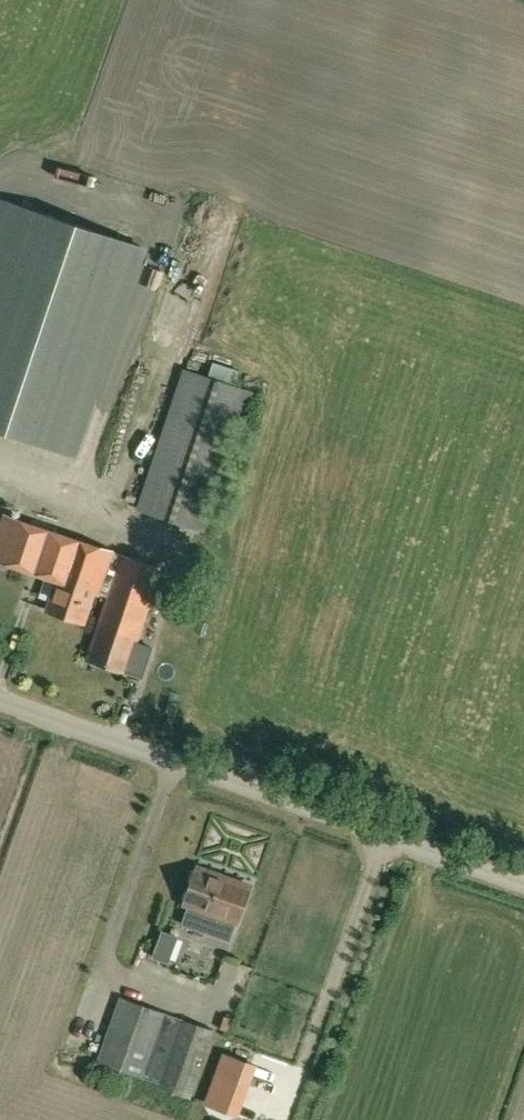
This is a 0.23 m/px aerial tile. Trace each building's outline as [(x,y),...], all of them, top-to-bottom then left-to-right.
[(2,198),(0,205),(0,430),(76,456),(145,247),(2,198)] [(139,508),(197,528),(205,531),(252,391),(235,386),(241,370),(214,361),(209,377),(185,369),(139,508)] [(3,514),(0,524),(0,559),(57,579),(47,609),(83,622),(93,591),(98,593),(113,552),(3,514)] [(113,552),(99,593),(107,596),(87,659),(124,672),(161,568),(113,552)] [(238,927),(254,883),(196,864),(181,906),(238,927)] [(169,963),(179,936),(162,930),(153,957),(169,963)] [(191,1098),(215,1030),(120,996),(98,1061),(158,1083),(157,1086),(191,1098)] [(229,1032),(233,1019),(224,1016),(219,1029),(229,1032)] [(203,1104),(239,1117),(258,1065),(223,1052),(203,1104)]
